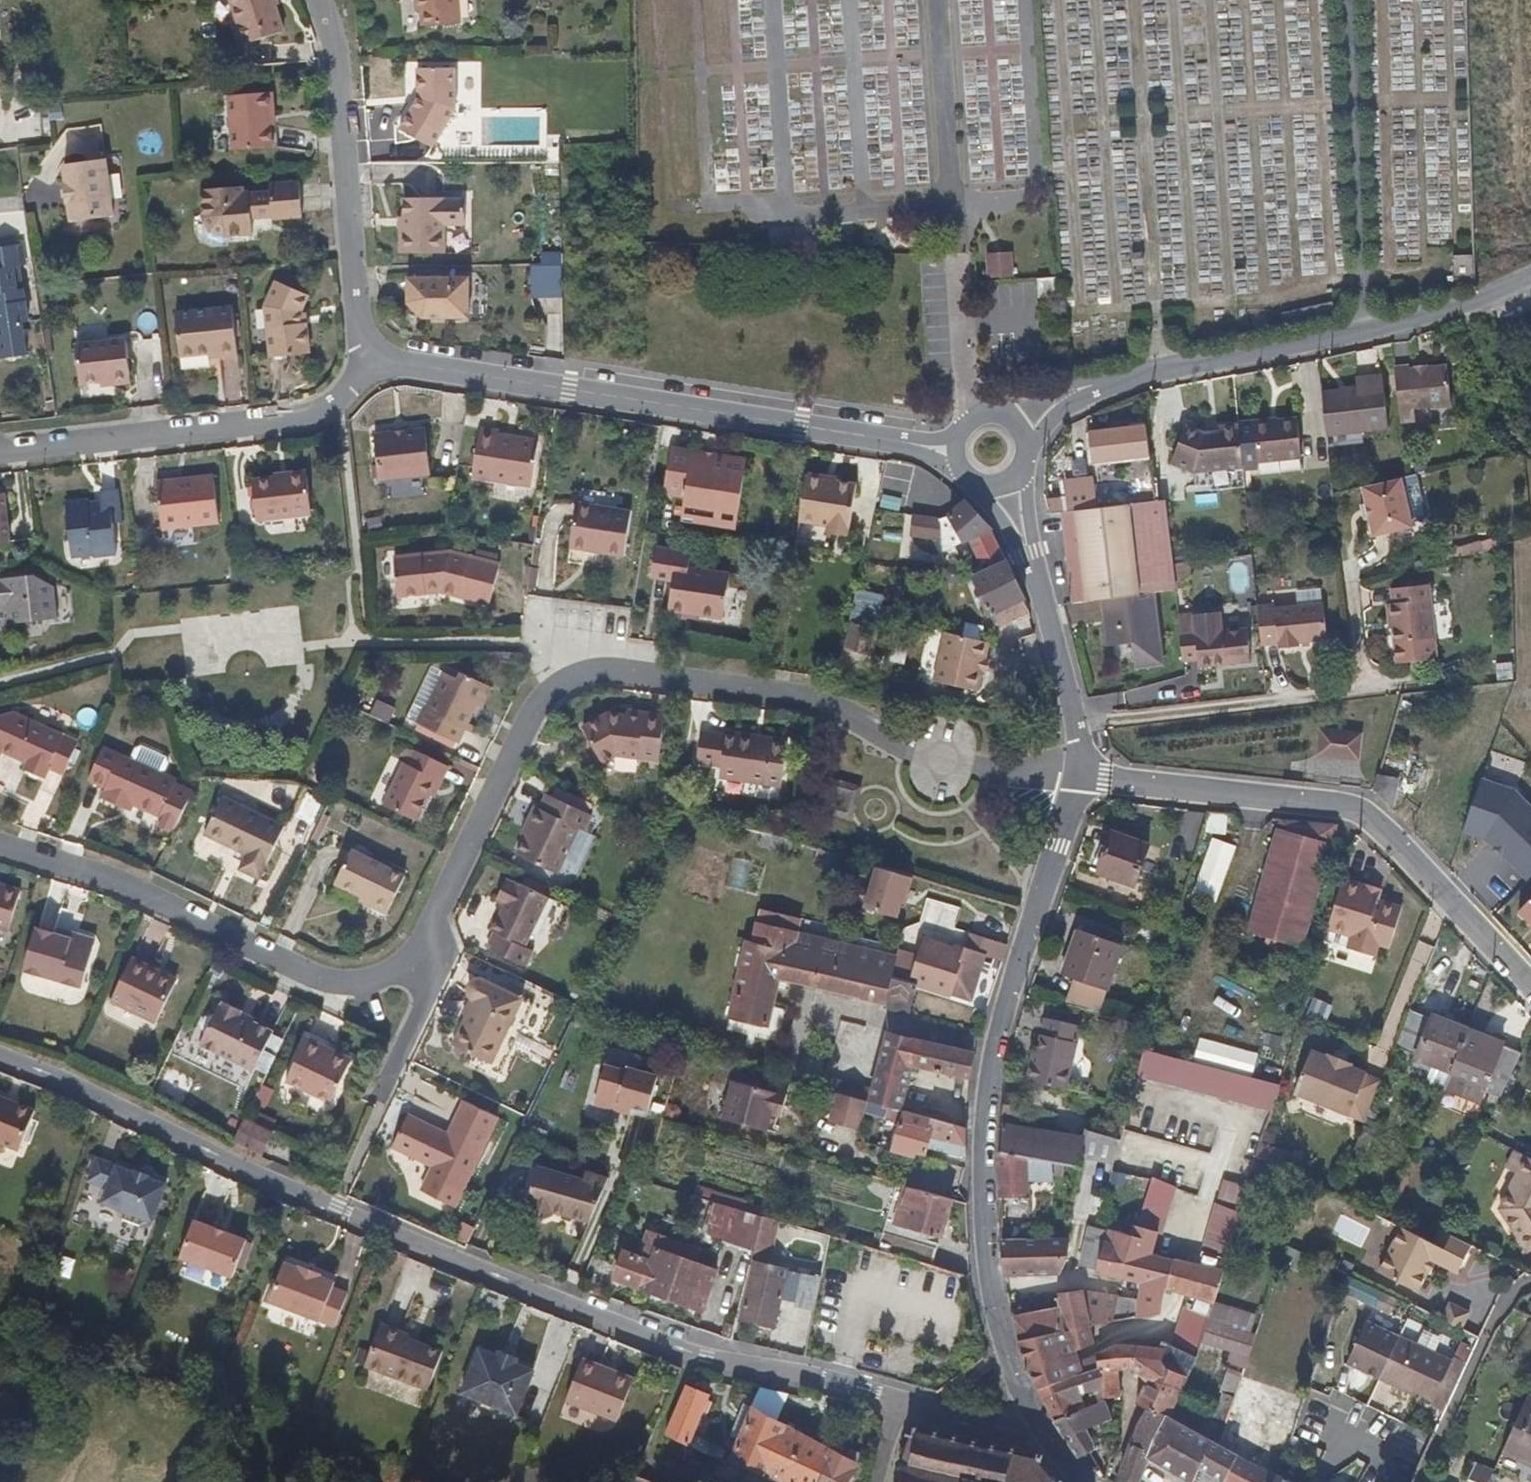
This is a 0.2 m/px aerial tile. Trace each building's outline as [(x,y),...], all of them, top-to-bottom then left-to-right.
[(237,2),(247,32),(242,34),(250,57),(295,40),(280,0),(241,0),(237,2)] [(416,8),(421,8),(421,24),(461,25),(460,0),(416,0),(416,8)] [(458,109),(457,69),(417,69),(418,100),(401,127),(433,148),(458,109)] [(975,183),(1021,180),(1017,114),(994,115),(992,89),(982,90),(982,91),(969,92),(975,183)] [(283,145),(281,122),(280,107),(286,106),(285,90),(237,93),(241,148),(283,145)] [(66,161),(69,180),(68,182),(71,202),(73,201),(75,220),(118,214),(108,155),(66,161)] [(249,185),(207,188),(209,207),(209,217),(211,225),(214,231),(218,238),(232,247),(258,245),(257,229),(280,228),(280,231),(309,229),(305,181),(277,183),(277,192),(254,194),(254,192),(250,192),(249,185)] [(409,195),(409,214),(409,228),(404,228),(404,250),(450,250),(451,223),(471,223),(471,198),(451,198),(450,194),(409,195)] [(0,237),(0,290),(0,289),(5,318),(0,319),(0,356),(32,351),(27,315),(35,314),(30,284),(23,284),(21,263),(26,262),(21,234),(0,237)] [(982,251),(983,277),(1010,276),(1010,251),(982,251)] [(1451,254),(1451,275),(1467,274),(1466,254),(1451,254)] [(473,276),(413,275),(412,301),(429,316),(473,317),(473,276)] [(281,279),(269,305),(275,356),(315,352),(311,320),(307,320),(306,319),(306,310),(314,294),(281,279)] [(226,350),(227,355),(246,353),(241,307),(184,313),(188,354),(215,351),(226,350)] [(83,341),(87,381),(107,380),(120,378),(121,384),(138,381),(133,335),(83,341)] [(1409,364),(1394,366),(1399,420),(1414,419),(1413,407),(1449,404),(1446,365),(1409,368),(1409,364)] [(236,396),(236,373),(223,373),(223,396),(236,396)] [(1356,389),(1320,392),(1325,432),(1361,428),(1387,426),(1382,374),(1355,377),(1356,389)] [(1296,416),(1253,421),(1260,475),(1284,472),(1284,462),(1302,460),(1296,416)] [(1227,469),(1243,467),(1238,423),(1217,427),(1218,433),(1203,435),(1187,428),(1171,463),(1196,474),(1215,471),(1227,469)] [(1146,447),(1144,426),(1089,432),(1092,462),(1147,455),(1146,447)] [(533,488),(541,442),(500,435),(500,430),(483,427),(474,477),(533,488)] [(432,475),(427,428),(406,430),(406,436),(396,437),(394,431),(374,434),(380,481),(432,475)] [(1361,428),(1325,432),(1327,445),(1362,442),(1361,428)] [(674,447),(672,455),(747,467),(748,459),(674,447)] [(747,467),(672,455),(666,494),(687,497),(685,511),(717,516),(718,511),(740,514),(747,467)] [(313,513),(308,468),(290,470),(290,474),(255,478),(260,518),(313,513)] [(214,474),(179,478),(180,483),(215,479),(214,474)] [(1411,526),(1399,475),(1358,485),(1372,535),(1411,526)] [(857,485),(806,476),(799,520),(827,525),(827,528),(846,531),(847,529),(850,529),(857,485)] [(180,483),(179,478),(158,480),(162,527),(220,522),(215,479),(180,483)] [(1069,485),(1073,510),(1152,501),(1149,478),(1123,482),(1122,479),(1069,485)] [(124,524),(119,490),(102,492),(103,502),(91,503),(90,497),(66,499),(73,555),(94,553),(95,556),(119,553),(116,525),(124,524)] [(6,493),(0,494),(0,544),(11,542),(6,493)] [(969,503),(958,493),(939,510),(950,523),(943,526),(910,513),(906,533),(933,541),(943,558),(971,546),(976,558),(1000,547),(990,527),(969,503)] [(1070,583),(1072,602),(1101,598),(1154,592),(1175,589),(1172,563),(1164,499),(1152,501),(1073,510),(1061,511),(1070,583)] [(634,515),(577,505),(570,550),(591,554),(592,548),(606,550),(607,557),(627,560),(634,515)] [(717,516),(685,511),(683,521),(737,530),(740,514),(718,511),(717,516)] [(1489,539),(1457,543),(1458,553),(1490,550),(1489,539)] [(1000,547),(976,558),(985,579),(976,583),(992,618),(998,615),(1003,627),(1030,616),(1029,612),(1027,603),(1008,562),(1000,547)] [(722,621),(729,578),(688,571),(689,555),(654,549),(649,580),(671,584),(667,611),(722,621)] [(490,606),(501,565),(451,551),(394,557),(397,597),(426,594),(426,589),(444,587),(443,593),(490,606)] [(0,581),(0,605),(10,604),(10,611),(12,629),(17,628),(29,635),(36,626),(63,622),(58,587),(35,576),(0,581)] [(1436,657),(1427,582),(1392,587),(1394,601),(1387,602),(1389,618),(1393,618),(1394,626),(1397,661),(1436,657)] [(1154,592),(1101,598),(1107,646),(1132,643),(1134,667),(1163,664),(1154,592)] [(1275,601),(1260,603),(1265,643),(1282,641),(1282,645),(1302,643),(1302,639),(1330,634),(1325,599),(1276,605),(1275,601)] [(1179,624),(1184,658),(1201,656),(1201,658),(1227,656),(1228,660),(1254,657),(1251,625),(1225,628),(1222,609),(1195,612),(1196,622),(1179,624)] [(846,622),(840,650),(866,656),(873,629),(846,622)] [(973,690),(985,642),(942,632),(930,681),(973,690)] [(458,743),(465,730),(468,723),(476,707),(481,709),(491,687),(463,674),(460,681),(446,675),(428,712),(425,711),(418,724),(458,743)] [(140,699),(140,709),(154,708),(153,698),(140,699)] [(2,743),(29,756),(26,762),(45,771),(50,762),(64,769),(79,737),(15,707),(0,711),(0,748),(2,743)] [(626,712),(625,719),(640,721),(641,714),(626,712)] [(640,721),(625,719),(605,716),(579,730),(598,764),(610,757),(655,762),(661,717),(641,714),(640,721)] [(468,723),(465,730),(477,736),(481,729),(468,723)] [(1380,763),(1382,763),(1394,726),(1390,725),(1380,763)] [(1362,733),(1321,730),(1318,757),(1359,760),(1362,733)] [(776,786),(783,739),(765,737),(764,740),(751,739),(751,735),(722,731),(722,735),(697,731),(692,760),(717,764),(715,776),(776,786)] [(174,786),(175,782),(162,776),(130,760),(102,747),(88,778),(105,786),(99,797),(118,807),(120,803),(130,808),(157,821),(155,827),(172,835),(192,794),(174,786)] [(135,749),(130,760),(162,776),(168,764),(166,758),(141,747),(135,749)] [(436,778),(442,781),(449,767),(417,751),(410,764),(406,762),(385,806),(415,821),(428,793),(436,778)] [(1374,788),(1386,801),(1391,777),(1379,774),(1374,788)] [(826,783),(859,793),(861,787),(827,777),(826,783)] [(1484,777),(1464,831),(1489,841),(1526,877),(1530,872),(1530,804),(1516,789),(1484,777)] [(435,796),(442,781),(436,778),(428,793),(435,796)] [(851,823),(859,793),(826,783),(817,813),(851,823)] [(535,806),(527,823),(532,826),(526,838),(519,855),(558,874),(581,828),(586,830),(592,816),(547,794),(540,809),(535,806)] [(240,869),(261,879),(285,825),(222,795),(205,834),(247,854),(240,869)] [(130,808),(120,803),(118,807),(129,811),(130,808)] [(1344,825),(1300,821),(1259,928),(1275,934),(1273,941),(1286,947),(1288,940),(1308,948),(1332,885),(1353,832),(1344,825)] [(532,826),(527,823),(521,835),(526,838),(532,826)] [(1148,846),(1108,831),(1095,869),(1135,884),(1148,846)] [(1191,893),(1215,900),(1231,844),(1207,837),(1191,893)] [(407,874),(354,849),(337,883),(364,896),(366,892),(377,897),(373,907),(388,914),(407,874)] [(746,889),(750,860),(733,857),(728,887),(746,889)] [(911,877),(877,867),(865,908),(899,918),(911,877)] [(527,968),(533,954),(525,948),(549,900),(517,883),(515,886),(507,882),(497,902),(505,906),(493,932),(496,935),(489,949),(527,968)] [(6,929),(18,889),(0,884),(0,928),(6,929)] [(1378,896),(1352,885),(1334,936),(1358,946),(1353,957),(1380,968),(1384,956),(1395,960),(1411,921),(1384,910),(1382,915),(1372,910),(1378,896)] [(1388,900),(1378,896),(1372,910),(1382,915),(1384,910),(1388,900)] [(924,898),(920,921),(953,927),(957,904),(924,898)] [(1516,915),(1530,930),(1530,900),(1516,915)] [(762,924),(803,934),(806,919),(766,908),(762,924)] [(892,976),(897,957),(824,939),(803,934),(762,924),(760,923),(754,945),(748,944),(729,1016),(770,1027),(782,981),(816,988),(910,1011),(914,997),(918,983),(892,976)] [(69,940),(75,934),(56,928),(54,935),(69,940)] [(86,938),(75,934),(69,940),(54,935),(34,930),(22,972),(78,988),(91,948),(86,938)] [(1001,961),(1007,941),(972,931),(966,951),(985,956),(1001,961)] [(1064,1004),(1098,1012),(1119,947),(1074,933),(1060,978),(1070,981),(1064,1004)] [(985,956),(966,951),(930,941),(925,957),(918,983),(972,999),(985,956)] [(901,958),(897,957),(892,976),(918,983),(925,957),(904,952),(901,958)] [(152,1025),(170,985),(144,972),(147,967),(127,958),(106,1002),(152,1025)] [(144,972),(170,985),(173,980),(147,967),(144,972)] [(502,1067),(532,1005),(482,980),(475,980),(470,983),(467,987),(466,993),(467,998),(469,1001),(473,1004),(454,1044),(502,1067)] [(1325,1021),(1332,1005),(1311,996),(1304,1012),(1325,1021)] [(1430,1008),(1412,999),(1397,1037),(1414,1045),(1410,1055),(1428,1063),(1426,1068),(1422,1076),(1439,1085),(1441,1080),(1456,1047),(1467,1020),(1432,1004),(1430,1008)] [(236,1016),(238,1012),(221,1003),(218,1008),(215,1007),(211,1016),(202,1018),(197,1028),(201,1036),(197,1046),(252,1072),(271,1033),(251,1023),(236,1016)] [(252,1019),(238,1012),(236,1016),(251,1023),(252,1019)] [(1032,1051),(1025,1078),(1065,1089),(1082,1027),(1046,1017),(1037,1052),(1032,1051)] [(1501,1036),(1467,1020),(1456,1047),(1441,1080),(1459,1089),(1464,1079),(1499,1095),(1521,1050),(1500,1040),(1501,1036)] [(841,1023),(840,1042),(868,1044),(869,1025),(841,1023)] [(971,1063),(972,1054),(919,1040),(887,1034),(869,1103),(874,1104),(887,1107),(899,1111),(911,1063),(968,1077),(971,1063)] [(321,1052),(322,1048),(304,1038),(282,1082),(326,1104),(346,1064),(321,1052)] [(348,1060),(322,1048),(321,1052),(346,1064),(348,1060)] [(1215,1070),(1146,1052),(1139,1079),(1161,1086),(1210,1099),(1267,1114),(1270,1104),(1278,1085),(1215,1070)] [(1361,1124),(1377,1085),(1362,1078),(1364,1075),(1347,1068),(1349,1065),(1326,1056),(1325,1059),(1308,1053),(1291,1094),(1361,1124)] [(717,1063),(711,1061),(697,1114),(748,1126),(753,1110),(755,1101),(764,1103),(772,1077),(717,1063)] [(618,1109),(630,1112),(647,1116),(657,1079),(627,1071),(625,1077),(605,1071),(596,1104),(599,1110),(616,1115),(618,1109)] [(822,1090),(847,1097),(850,1086),(825,1079),(822,1090)] [(844,1126),(851,1098),(847,1097),(822,1090),(809,1087),(804,1103),(817,1107),(814,1119),(844,1126)] [(36,1107),(15,1098),(14,1101),(0,1096),(0,1092),(0,1138),(20,1146),(36,1107)] [(755,1101),(753,1110),(762,1112),(765,1103),(764,1103),(755,1101)] [(451,1139),(444,1137),(403,1117),(388,1148),(430,1168),(417,1194),(449,1209),(494,1118),(461,1102),(450,1124),(457,1127),(451,1139)] [(965,1130),(965,1128),(899,1111),(887,1107),(885,1116),(895,1120),(888,1146),(911,1152),(912,1147),(925,1150),(927,1144),(965,1153),(965,1130)] [(628,1118),(630,1112),(618,1109),(616,1115),(628,1118)] [(1050,1158),(1080,1162),(1085,1146),(1088,1136),(1062,1129),(1042,1124),(1002,1112),(1002,1120),(1000,1151),(1050,1158)] [(272,1130),(247,1118),(236,1140),(262,1152),(272,1130)] [(450,1124),(444,1137),(451,1139),(457,1127),(450,1124)] [(1088,1136),(1085,1146),(1114,1154),(1119,1137),(1090,1129),(1088,1136)] [(1216,1129),(1210,1168),(1228,1170),(1234,1132),(1216,1129)] [(1275,1152),(1255,1145),(1251,1156),(1271,1166),(1275,1152)] [(1526,1156),(1513,1149),(1504,1167),(1516,1174),(1526,1156)] [(1000,1157),(999,1198),(1028,1198),(1028,1178),(1051,1174),(1050,1158),(1000,1151),(1000,1157)] [(1516,1174),(1498,1209),(1529,1253),(1530,1251),(1530,1158),(1528,1157),(1526,1156),(1516,1174)] [(552,1209),(585,1223),(604,1179),(585,1171),(581,1179),(539,1161),(523,1196),(527,1198),(526,1202),(529,1210),(541,1215),(549,1214),(552,1209)] [(151,1221),(167,1184),(150,1176),(150,1173),(137,1168),(134,1170),(117,1163),(101,1200),(119,1208),(122,1218),(137,1224),(148,1220),(151,1221)] [(1220,1178),(1214,1197),(1236,1203),(1242,1185),(1220,1178)] [(1167,1190),(1144,1181),(1126,1224),(1149,1233),(1150,1234),(1167,1190)] [(694,1187),(691,1196),(725,1205),(728,1196),(694,1187)] [(938,1236),(947,1200),(904,1189),(896,1225),(938,1236)] [(700,1236),(754,1251),(762,1218),(724,1206),(710,1202),(700,1236)] [(1229,1227),(1233,1213),(1205,1204),(1188,1264),(1216,1270),(1218,1266),(1229,1227)] [(754,1251),(751,1260),(757,1261),(762,1262),(773,1221),(762,1218),(754,1251)] [(235,1277),(248,1239),(197,1219),(183,1256),(235,1277)] [(1113,1309),(1111,1319),(1153,1310),(1159,1287),(1165,1259),(1144,1255),(1149,1233),(1126,1224),(1123,1223),(1120,1230),(1120,1231),(1120,1245),(1122,1278),(1139,1282),(1134,1301),(1116,1299),(1113,1309)] [(1099,1224),(1099,1226),(1095,1268),(1095,1272),(1122,1278),(1120,1245),(1120,1231),(1099,1224)] [(1099,1226),(1094,1226),(1080,1226),(1077,1266),(1095,1268),(1099,1226)] [(1417,1235),(1399,1226),(1376,1273),(1415,1292),(1425,1272),(1428,1274),(1434,1261),(1456,1273),(1471,1244),(1436,1226),(1429,1240),(1417,1235)] [(610,1279),(700,1310),(714,1270),(676,1255),(678,1247),(647,1235),(638,1259),(620,1252),(610,1279)] [(916,1262),(932,1266),(936,1249),(882,1235),(878,1252),(916,1262)] [(1000,1257),(1002,1274),(1053,1273),(1057,1267),(1056,1259),(1062,1257),(1065,1252),(1064,1236),(999,1238),(1000,1257)] [(57,1254),(52,1273),(67,1278),(72,1258),(57,1254)] [(1211,1288),(1216,1270),(1188,1264),(1165,1259),(1159,1287),(1182,1292),(1209,1298),(1211,1288)] [(762,1262),(757,1261),(742,1319),(776,1327),(782,1300),(789,1270),(762,1262)] [(338,1327),(350,1294),(336,1289),(336,1283),(322,1276),(322,1273),(303,1266),(300,1268),(287,1263),(272,1301),(338,1327)] [(821,1278),(789,1270),(782,1300),(814,1309),(821,1278)] [(1060,1330),(1088,1324),(1094,1323),(1111,1319),(1113,1309),(1116,1299),(1117,1296),(1102,1291),(1099,1307),(1083,1311),(1080,1289),(1078,1289),(1055,1292),(1057,1306),(1060,1330)] [(1182,1292),(1167,1350),(1193,1358),(1198,1340),(1199,1334),(1209,1298),(1182,1292)] [(1257,1315),(1209,1298),(1198,1340),(1246,1355),(1257,1315)] [(1440,1320),(1459,1330),(1467,1313),(1448,1304),(1440,1320)] [(1030,1376),(1036,1388),(1064,1377),(1055,1357),(1083,1346),(1092,1341),(1088,1324),(1060,1330),(1057,1306),(1011,1316),(1015,1330),(1023,1356),(1030,1376)] [(1378,1379),(1398,1338),(1365,1322),(1345,1363),(1378,1379)] [(431,1392),(445,1355),(411,1342),(413,1337),(385,1325),(368,1366),(431,1392)] [(1450,1363),(1398,1338),(1378,1379),(1408,1394),(1410,1389),(1432,1400),(1450,1363)] [(1096,1364),(1101,1389),(1103,1400),(1104,1400),(1117,1398),(1117,1371),(1133,1370),(1134,1349),(1117,1343),(1112,1345),(1094,1351),(1096,1364)] [(1145,1410),(1166,1420),(1167,1416),(1192,1360),(1193,1358),(1167,1350),(1157,1347),(1154,1356),(1134,1347),(1134,1349),(1133,1370),(1133,1372),(1142,1382),(1133,1403),(1145,1410)] [(530,1381),(527,1375),(513,1370),(514,1364),(496,1357),(494,1362),(481,1357),(475,1359),(464,1388),(519,1410),(530,1381)] [(617,1421),(633,1378),(583,1358),(567,1400),(617,1421)] [(1036,1388),(1054,1421),(1078,1413),(1076,1405),(1080,1403),(1083,1399),(1083,1395),(1081,1391),(1101,1389),(1096,1364),(1064,1377),(1036,1388)] [(710,1395),(686,1386),(665,1434),(721,1461),(726,1450),(692,1434),(702,1412),(707,1414),(712,1403),(708,1401),(710,1395)] [(761,1386),(751,1407),(744,1405),(731,1436),(738,1440),(731,1456),(731,1459),(756,1471),(782,1481),(847,1481),(856,1462),(826,1449),(808,1440),(794,1431),(776,1419),(787,1393),(761,1386)] [(1499,1453),(1530,1467),(1530,1399),(1526,1397),(1499,1453)] [(1079,1458),(1090,1454),(1094,1452),(1098,1451),(1093,1439),(1099,1436),(1097,1429),(1114,1420),(1105,1403),(1078,1413),(1054,1421),(1055,1423),(1079,1458)] [(1148,1461),(1166,1420),(1145,1410),(1140,1422),(1136,1436),(1131,1453),(1125,1464),(1120,1475),(1136,1481),(1139,1481),(1148,1461)] [(1237,1455),(1231,1451),(1216,1444),(1172,1423),(1166,1420),(1148,1461),(1188,1481),(1225,1481),(1237,1455)] [(1063,1480),(1057,1479),(1041,1461),(1043,1453),(1037,1453),(1037,1460),(1014,1454),(1015,1449),(1009,1447),(1008,1453),(995,1450),(996,1444),(991,1443),(989,1448),(977,1446),(978,1440),(972,1438),(971,1444),(957,1442),(957,1436),(952,1435),(951,1440),(937,1438),(938,1431),(933,1430),(931,1437),(917,1434),(918,1427),(913,1426),(911,1434),(904,1432),(903,1439),(909,1440),(907,1449),(902,1448),(900,1452),(906,1454),(903,1466),(898,1466),(897,1470),(902,1471),(900,1481),(1062,1481),(1063,1480)] [(1092,1458),(1105,1480),(1116,1448),(1113,1447),(1109,1448),(1103,1449),(1098,1451),(1094,1452),(1090,1454),(1092,1458)] [(1275,1475),(1237,1455),(1225,1481),(1272,1481),(1275,1475)] [(1463,1478),(1473,1481),(1486,1481),(1492,1468),(1470,1460),(1463,1478)]
